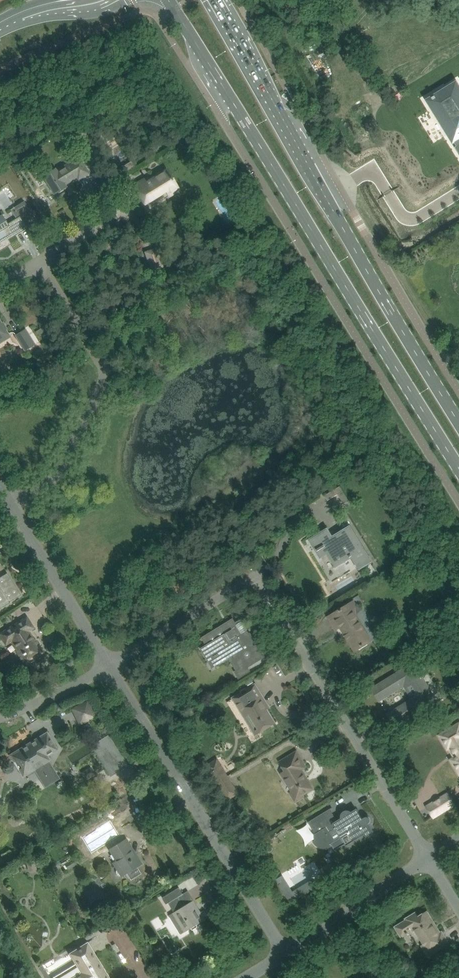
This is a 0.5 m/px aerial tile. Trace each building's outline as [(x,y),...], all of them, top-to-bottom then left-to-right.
[(428,101),(453,142),(452,143),(453,144),(454,143),(457,147),(455,148),(458,154),(458,85),(457,82),(428,101)] [(88,117),(84,119),(88,127),(103,118),(98,111),(92,115),(90,112),(86,114),(88,117)] [(23,154),(15,159),(20,167),(28,162),(23,154)] [(44,176),(49,185),(54,193),(65,186),(64,184),(77,176),(79,179),(88,173),(79,158),(56,171),(55,169),(44,176)] [(146,179),(135,186),(145,203),(166,190),(169,195),(178,189),(167,171),(149,182),(148,180),(147,181),(146,179)] [(219,180),(212,185),(216,191),(223,186),(219,180)] [(7,247),(4,242),(9,239),(15,235),(27,228),(30,232),(40,226),(24,201),(15,207),(17,210),(21,216),(18,217),(16,219),(10,222),(4,213),(0,216),(0,251),(7,247)] [(164,266),(157,248),(157,247),(145,252),(151,270),(164,266)] [(8,333),(0,321),(0,339),(8,334),(8,333)] [(17,335),(16,335),(25,350),(35,344),(29,335),(26,329),(17,335)] [(344,503),(349,500),(340,486),(325,495),(328,500),(338,494),(344,503)] [(327,530),(311,540),(318,551),(324,547),(329,554),(336,566),(344,560),(352,556),(360,569),(372,561),(364,549),(351,528),(351,527),(337,535),(339,538),(334,541),(332,538),(327,530)] [(10,603),(9,602),(21,595),(14,584),(3,591),(0,586),(0,609),(10,603)] [(349,605),(337,612),(329,617),(336,629),(340,626),(355,650),(371,641),(349,605)] [(18,623),(16,625),(18,628),(14,631),(12,627),(0,634),(0,639),(1,640),(3,638),(5,642),(12,638),(19,649),(17,651),(25,665),(33,660),(30,655),(40,649),(35,640),(33,641),(29,634),(30,634),(28,631),(33,628),(27,618),(18,623)] [(248,667),(256,662),(265,657),(242,619),(235,623),(234,621),(226,627),(225,624),(203,638),(215,658),(226,651),(225,650),(228,648),(241,668),(235,672),(239,678),(250,671),(248,667)] [(381,684),(372,689),(379,700),(392,692),(391,691),(407,681),(418,698),(402,708),(401,707),(388,715),(395,726),(432,703),(429,697),(432,695),(417,669),(413,672),(409,666),(381,684)] [(233,698),(244,716),(255,735),(275,723),(270,713),(269,714),(266,710),(270,707),(256,684),(233,698)] [(72,709),(81,725),(97,716),(89,700),(72,709)] [(440,735),(445,743),(447,742),(454,754),(456,758),(452,760),(458,771),(458,724),(449,730),(440,735)] [(57,749),(52,741),(47,732),(36,739),(37,740),(21,750),(21,749),(10,755),(20,772),(31,766),(33,770),(34,770),(45,788),(60,779),(49,761),(50,760),(47,756),(57,749)] [(109,735),(102,740),(97,743),(93,745),(111,775),(128,765),(109,735)] [(297,752),(288,757),(280,762),(286,771),(281,774),(285,779),(287,778),(295,790),(290,793),(296,801),(304,796),(303,794),(313,789),(305,776),(304,777),(300,770),(306,767),(297,752)] [(219,766),(211,771),(218,783),(226,777),(219,766)] [(87,778),(94,774),(90,769),(84,773),(87,778)] [(226,777),(218,783),(225,794),(233,789),(226,777)] [(131,783),(118,791),(121,796),(134,789),(131,783)] [(427,807),(433,817),(454,804),(448,795),(427,807)] [(330,809),(308,822),(316,834),(313,836),(316,841),(315,841),(316,842),(316,844),(317,845),(318,845),(319,846),(320,847),(321,847),(322,848),(323,848),(325,848),(326,848),(327,848),(328,847),(329,847),(330,846),(331,845),(330,844),(336,841),(342,837),(348,833),(350,834),(353,838),(364,832),(365,834),(367,836),(374,832),(369,824),(371,821),(371,820),(370,819),(370,818),(369,817),(368,817),(368,816),(367,816),(362,819),(357,809),(351,812),(351,811),(350,811),(348,810),(347,810),(345,810),(344,811),(343,812),(342,813),(341,814),(341,816),(341,817),(341,818),(337,821),(330,809)] [(260,836),(264,830),(256,825),(252,831),(260,836)] [(142,863),(126,839),(109,849),(120,867),(117,869),(116,871),(116,873),(117,875),(119,876),(121,876),(126,873),(131,880),(141,874),(137,866),(142,863)] [(0,862),(0,865),(2,868),(22,857),(19,852),(0,862)] [(73,859),(64,864),(68,870),(77,865),(73,859)] [(26,862),(28,868),(36,866),(34,860),(26,862)] [(293,891),(284,877),(277,882),(291,904),(298,899),(294,893),(293,891)] [(307,885),(294,893),(298,899),(311,891),(307,885)] [(188,891),(183,894),(180,887),(163,898),(167,904),(170,902),(175,912),(169,915),(181,934),(209,917),(205,910),(202,912),(200,909),(199,910),(194,902),(195,901),(188,891)] [(429,957),(439,950),(447,944),(448,942),(442,932),(440,933),(438,930),(437,931),(432,923),(433,922),(427,912),(418,917),(416,913),(406,919),(407,920),(396,927),(402,937),(414,929),(424,945),(422,946),(429,957)] [(87,943),(70,954),(76,964),(53,977),(54,977),(109,977),(87,943)]
